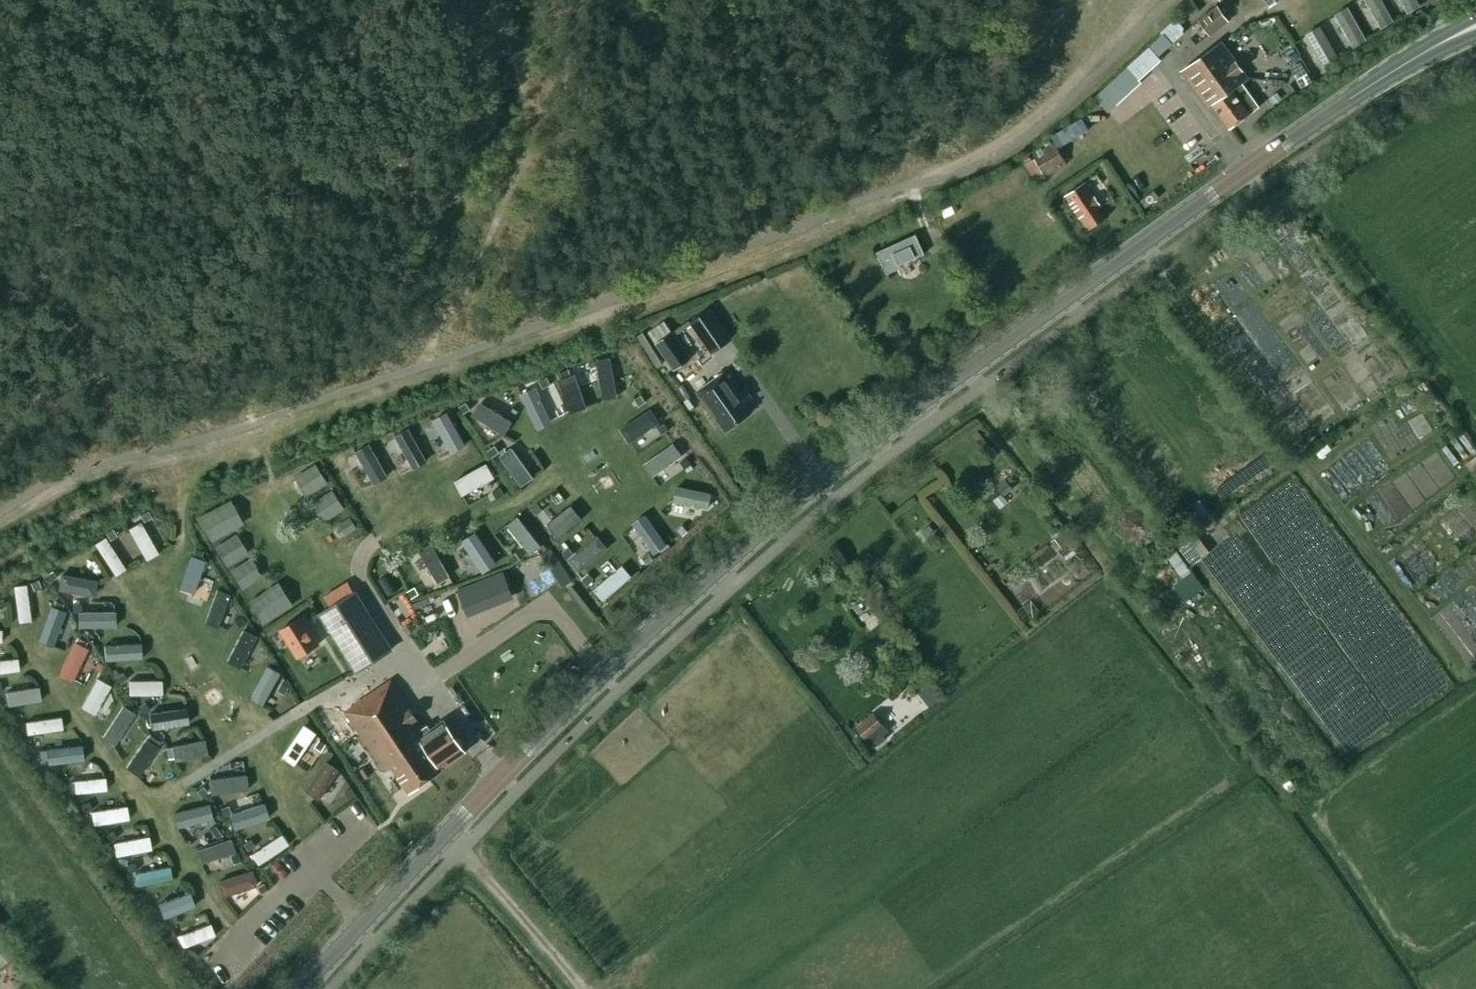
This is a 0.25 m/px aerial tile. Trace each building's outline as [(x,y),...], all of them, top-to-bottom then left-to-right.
[(1382,0),(1365,0),(1382,29),(1395,22),(1382,0)] [(1417,0),(1400,0),(1409,15),(1421,7),(1417,0)] [(1225,16),(1217,6),(1199,20),(1211,35),(1232,18),(1228,13),(1225,16)] [(1367,41),(1348,9),(1336,16),(1354,48),(1367,41)] [(1185,21),(1179,15),(1161,31),(1173,44),(1185,32),(1180,26),(1185,21)] [(1339,61),(1320,28),(1308,36),(1326,68),(1339,61)] [(1139,80),(1161,60),(1158,57),(1172,44),(1164,35),(1128,67),(1139,80)] [(1258,107),(1248,92),(1241,84),(1248,79),(1222,43),(1182,72),(1208,108),(1213,104),(1230,128),(1258,107)] [(1104,90),(1095,97),(1109,112),(1117,105),(1104,90)] [(1277,93),(1269,99),(1274,105),(1281,99),(1277,93)] [(1162,118),(1174,137),(1200,122),(1189,102),(1162,118)] [(1085,114),(1052,128),(1057,141),(1090,127),(1085,114)] [(1067,164),(1054,143),(1033,156),(1046,177),(1067,164)] [(1085,183),(1065,196),(1089,231),(1105,219),(1098,210),(1102,207),(1085,183)] [(877,252),(887,274),(901,268),(899,265),(924,254),(916,234),(877,252)] [(690,323),(712,354),(732,339),(711,308),(690,323)] [(672,333),(664,322),(648,333),(674,370),(691,358),(673,332),(672,333)] [(617,400),(610,359),(596,362),(603,402),(617,400)] [(571,370),(559,374),(561,379),(573,375),(571,370)] [(698,391),(726,430),(752,412),(745,402),(752,397),(746,389),(739,393),(724,372),(698,391)] [(547,377),(540,381),(544,388),(551,385),(547,377)] [(587,410),(576,377),(559,382),(570,416),(587,410)] [(552,426),(534,390),(520,396),(538,433),(552,426)] [(641,395),(634,400),(639,407),(646,402),(641,395)] [(466,403),(459,407),(463,414),(470,410),(466,403)] [(513,424),(480,405),(472,418),(505,438),(513,424)] [(660,424),(651,411),(620,431),(629,445),(660,424)] [(466,447),(447,414),(433,422),(452,455),(466,447)] [(664,424),(657,428),(662,435),(669,430),(664,424)] [(427,464),(408,431),(395,438),(413,472),(427,464)] [(495,446),(488,451),(493,457),(499,453),(495,446)] [(653,479),(683,459),(674,446),(644,467),(653,479)] [(388,480),(369,447),(356,454),(375,487),(388,480)] [(533,481),(512,450),(501,458),(521,488),(533,481)] [(1396,516),(1456,479),(1438,450),(1378,487),(1396,516)] [(687,458),(680,463),(685,469),(691,465),(687,458)] [(322,462),(300,471),(309,491),(331,482),(322,462)] [(495,480),(486,465),(454,484),(463,499),(495,480)] [(1001,494),(1004,497),(1013,489),(1005,480),(996,488),(1001,494)] [(501,488),(494,492),(498,499),(505,495),(501,488)] [(708,511),(711,494),(677,488),(674,504),(708,511)] [(1001,494),(994,500),(1000,508),(1008,502),(1004,497),(1001,494)] [(1199,500),(1183,511),(1190,521),(1206,510),(1199,500)] [(538,504),(532,509),(537,516),(543,510),(538,504)] [(581,522),(570,509),(548,526),(559,540),(581,522)] [(147,511),(140,515),(144,522),(151,518),(147,511)] [(667,548),(646,518),(633,526),(655,557),(667,548)] [(541,549),(518,519),(507,528),(530,558),(541,549)] [(157,555),(140,524),(127,531),(145,562),(157,555)] [(683,525),(677,531),(682,536),(688,531),(683,525)] [(929,525),(921,532),(927,539),(935,532),(929,525)] [(1197,528),(1189,534),(1201,552),(1209,547),(1197,528)] [(113,530),(106,534),(110,541),(117,536),(113,530)] [(1204,559),(1238,599),(1269,571),(1235,532),(1204,559)] [(497,566),(476,534),(462,543),(483,575),(497,566)] [(608,550),(597,538),(569,562),(579,574),(608,550)] [(125,572),(105,540),(94,547),(114,578),(125,572)] [(1181,543),(1168,549),(1180,576),(1177,577),(1185,595),(1202,587),(1181,543)] [(451,579),(432,546),(420,553),(438,586),(451,579)] [(569,548),(563,552),(568,558),(574,554),(569,548)] [(195,550),(192,557),(200,560),(202,553),(195,550)] [(515,553),(509,558),(513,564),(520,560),(515,553)] [(648,553),(641,558),(646,565),(653,560),(648,553)] [(204,564),(190,558),(178,591),(192,596),(204,564)] [(604,603),(633,579),(623,568),(594,592),(604,603)] [(52,571),(45,576),(49,582),(56,578),(52,571)] [(503,573),(458,591),(467,613),(512,595),(503,573)] [(589,574),(583,579),(588,585),(594,580),(589,574)] [(94,599),(97,583),(60,576),(57,592),(94,599)] [(37,580),(30,584),(34,591),(41,588),(37,580)] [(415,587),(408,591),(412,598),(419,594),(415,587)] [(26,588),(14,589),(18,625),(30,623),(26,588)] [(218,631),(230,596),(216,592),(204,626),(218,631)] [(358,593),(321,616),(358,673),(394,650),(358,593)] [(865,596),(853,604),(864,621),(876,613),(865,596)] [(55,601),(52,608),(61,611),(63,604),(55,601)] [(73,604),(73,613),(81,613),(81,604),(73,604)] [(65,615),(50,609),(37,645),(52,650),(65,615)] [(115,630),(114,614),(77,614),(77,630),(115,630)] [(314,626),(307,615),(282,631),(300,659),(321,645),(310,628),(314,626)] [(242,616),(235,620),(239,627),(246,623),(242,616)] [(239,671),(255,638),(242,632),(226,665),(239,671)] [(77,639),(75,643),(84,648),(86,643),(77,639)] [(88,651),(74,645),(58,678),(71,685),(88,651)] [(140,661),(140,647),(104,648),(104,663),(140,661)] [(84,659),(76,679),(86,683),(94,663),(84,659)] [(16,661),(0,663),(0,676),(18,675),(16,661)] [(264,709),(281,676),(267,668),(250,701),(264,709)] [(122,673),(115,678),(120,685),(127,680),(122,673)] [(100,674),(97,679),(107,684),(110,679),(100,674)] [(110,688),(96,680),(80,710),(94,718),(110,688)] [(161,697),(161,683),(128,683),(129,697),(161,697)] [(366,701),(347,714),(363,737),(359,739),(366,748),(369,746),(382,764),(378,767),(381,772),(385,769),(388,773),(394,769),(411,792),(469,752),(455,732),(453,734),(445,722),(432,731),(429,727),(425,730),(392,683),(373,696),(370,691),(363,697),(366,701)] [(282,684),(278,691),(285,694),(289,688),(282,684)] [(927,687),(918,695),(929,708),(938,700),(927,687)] [(40,704),(38,690),(5,695),(7,709),(40,704)] [(144,703),(138,708),(143,715),(150,710),(144,703)] [(125,705),(123,708),(131,714),(134,710),(125,705)] [(134,718),(121,709),(101,741),(114,749),(134,718)] [(188,727),(186,710),(149,716),(151,732),(188,727)] [(855,727),(870,744),(875,740),(878,744),(886,738),(883,735),(888,731),(873,712),(855,727)] [(324,718),(329,726),(336,721),(330,713),(324,718)] [(61,734),(60,720),(25,724),(26,737),(61,734)] [(316,735),(303,727),(282,760),(295,768),(316,735)] [(339,728),(331,734),(340,747),(348,741),(339,728)] [(149,735),(146,740),(156,747),(159,743),(149,735)] [(319,741),(315,747),(321,752),(326,745),(319,741)] [(158,751),(145,742),(125,770),(138,779),(158,751)] [(207,759),(204,743),(174,748),(176,764),(207,759)] [(82,764),(81,747),(48,750),(49,767),(82,764)] [(47,750),(39,751),(39,758),(47,758),(47,750)] [(320,803),(340,773),(326,764),(306,794),(320,803)] [(366,767),(360,771),(366,779),(371,776),(366,767)] [(247,794),(245,778),(208,782),(210,798),(247,794)] [(106,794),(105,780),(76,782),(77,796),(106,794)] [(203,787),(196,792),(201,798),(207,793),(203,787)] [(352,789),(345,793),(350,800),(356,796),(352,789)] [(88,804),(80,807),(84,814),(91,811),(88,804)] [(228,806),(221,809),(223,817),(231,814),(228,806)] [(269,821),(264,806),(229,817),(233,832),(269,821)] [(210,822),(206,807),(173,816),(177,831),(210,822)] [(128,824),(126,809),(91,813),(93,828),(128,824)] [(215,827),(210,831),(217,841),(222,837),(215,827)] [(112,832),(105,836),(109,843),(116,839),(112,832)] [(287,848),(280,837),(250,857),(257,868),(287,848)] [(150,853),(149,840),(114,845),(116,858),(150,853)] [(250,840),(243,845),(248,852),(255,847),(250,840)] [(234,854),(230,842),(195,853),(199,865),(234,854)] [(238,854),(231,856),(233,864),(241,861),(238,854)] [(134,863),(126,865),(127,873),(135,871),(134,863)] [(135,889),(172,882),(169,870),(133,876),(135,889)] [(255,890),(250,874),(217,885),(222,900),(255,890)] [(263,884),(256,887),(260,895),(267,891),(263,884)] [(195,910),(190,896),(156,907),(161,921),(195,910)] [(214,939),(210,927),(177,938),(181,950),(214,939)] [(0,967),(13,957),(0,941),(0,966),(0,967)]
